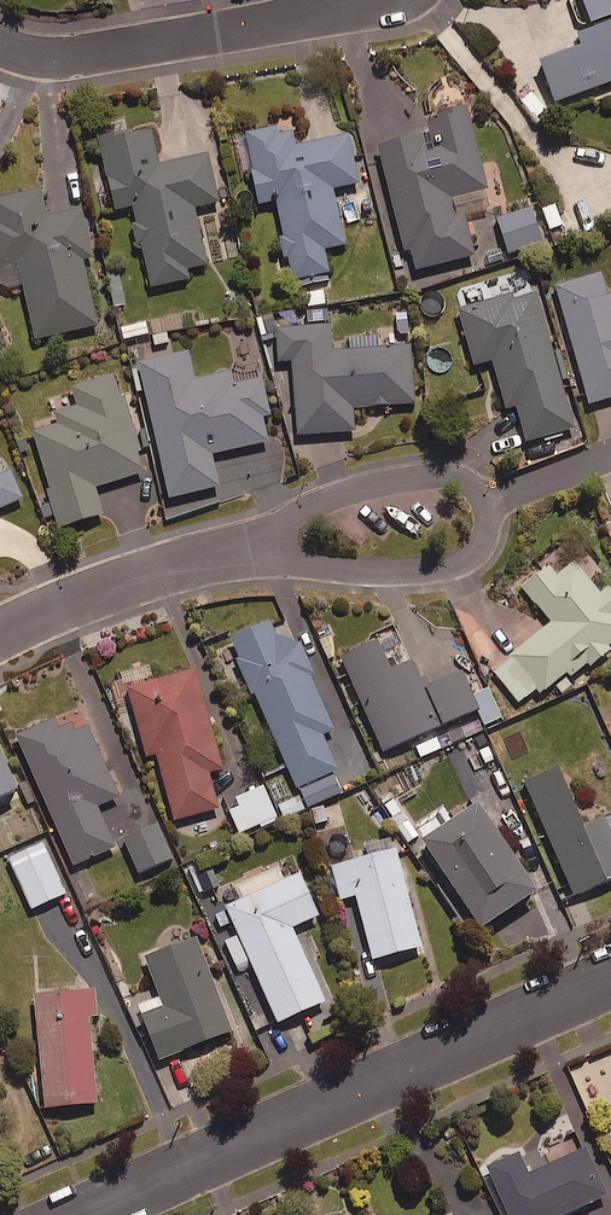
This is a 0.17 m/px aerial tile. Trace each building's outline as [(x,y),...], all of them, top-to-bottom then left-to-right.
[(593,36),(577,42),(581,52),(539,68),(554,108),(610,86),(610,0),(579,0),(593,36)] [(492,217),(466,109),(431,118),(440,154),(426,157),(422,141),(380,151),(410,276),(474,260),(465,224),(492,217)] [(289,130),(246,137),(257,208),(277,205),(289,284),(328,278),(324,253),(343,250),(333,192),(357,188),(350,141),(293,150),(289,130)] [(158,168),(152,136),(99,145),(111,215),(130,212),(137,250),(142,250),(149,291),(189,284),(187,273),(206,270),(196,211),(216,208),(208,160),(158,168)] [(83,263),(97,259),(85,206),(47,214),(42,190),(0,200),(0,285),(2,295),(23,290),(36,345),(99,331),(83,263)] [(531,211),(497,223),(509,256),(542,245),(531,211)] [(604,277),(555,291),(588,408),(610,402),(610,302),(604,277)] [(572,433),(534,297),(460,318),(475,369),(492,365),(505,413),(517,409),(527,445),(572,433)] [(149,337),(145,323),(120,329),(124,343),(149,337)] [(331,356),(329,329),(276,333),(279,365),(292,364),(298,440),(354,435),(353,412),(414,407),(410,350),(331,356)] [(194,385),(187,355),(137,367),(168,502),(219,491),(211,459),(267,446),(261,419),(268,417),(260,383),(230,390),(227,378),(194,385)] [(144,477),(116,380),(72,392),(77,410),(54,417),(58,429),(32,437),(60,532),(102,520),(94,491),(144,477)] [(24,502),(11,473),(0,478),(0,477),(0,513),(24,502)] [(572,565),(556,579),(548,568),(521,590),(552,626),(494,675),(520,705),(535,692),(541,699),(566,677),(573,685),(610,653),(610,597),(606,590),(599,596),(572,565)] [(324,738),(337,733),(312,676),(316,674),(302,642),(294,646),(284,622),(237,643),(244,660),(239,663),(255,698),(258,697),(300,792),(340,774),(324,738)] [(390,678),(377,648),(342,663),(384,757),(478,716),(461,678),(424,694),(412,668),(390,678)] [(131,692),(158,684),(152,664),(108,676),(116,702),(132,697),(131,692)] [(131,692),(132,697),(150,761),(159,758),(177,824),(221,812),(211,776),(226,771),(198,673),(158,684),(131,692)] [(65,742),(57,722),(19,739),(76,869),(118,851),(100,810),(122,800),(92,730),(65,742)] [(23,798),(0,748),(0,809),(23,798)] [(340,774),(300,792),(301,797),(308,812),(348,794),(340,774)] [(583,835),(557,774),(526,788),(573,899),(610,883),(610,823),(583,835)] [(267,790),(239,800),(242,809),(233,812),(241,835),(278,822),(267,790)] [(308,812),(301,797),(280,807),(286,821),(308,812)] [(535,902),(478,814),(421,851),(478,939),(535,902)] [(160,829),(125,845),(139,876),(174,861),(160,829)] [(350,861),(345,839),(309,848),(315,870),(350,861)] [(69,897),(45,844),(11,859),(34,912),(69,897)] [(425,951),(399,853),(335,870),(343,902),(359,898),(376,964),(425,951)] [(323,920),(304,877),(229,910),(281,1027),(329,1006),(296,932),(323,920)] [(234,1036),(199,942),(148,961),(163,1001),(142,1009),(163,1063),(234,1036)] [(99,1019),(97,995),(39,1000),(48,1112),(99,1107),(92,1020),(99,1019)] [(585,1146),(528,1171),(518,1150),(486,1164),(509,1214),(556,1214),(606,1193),(585,1146)]
